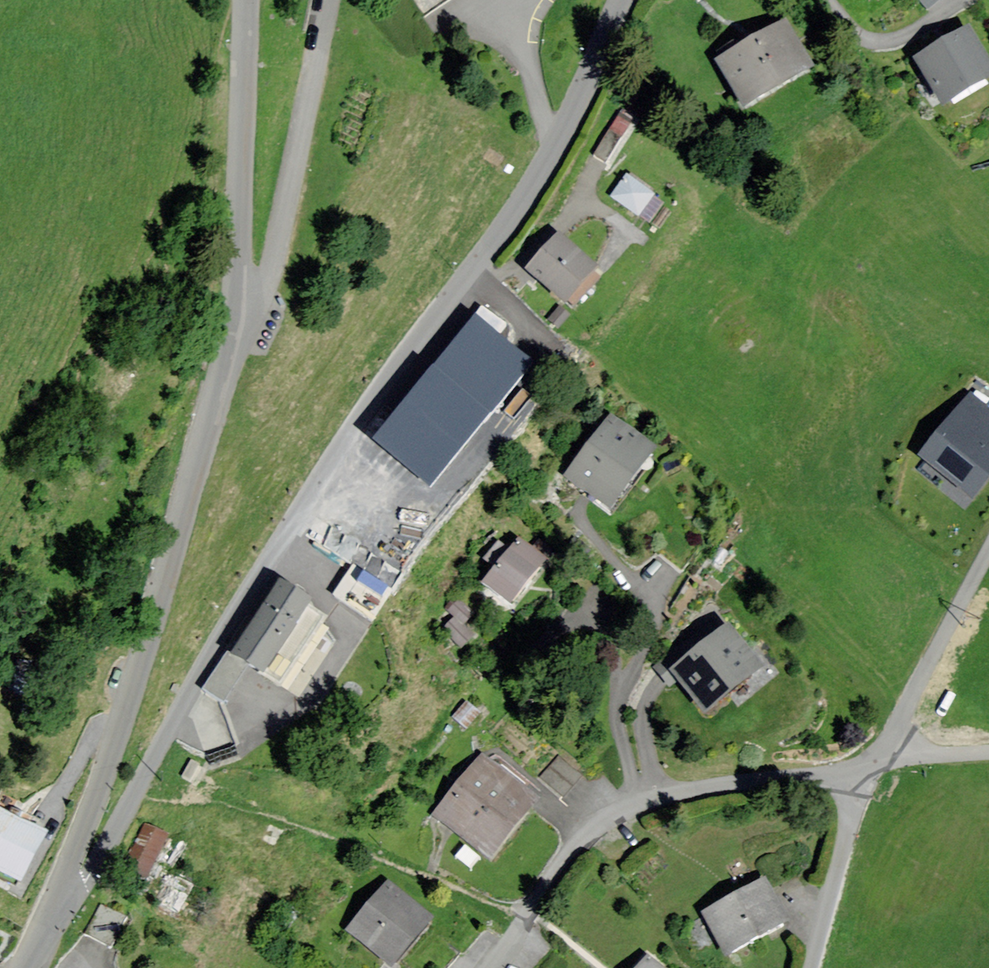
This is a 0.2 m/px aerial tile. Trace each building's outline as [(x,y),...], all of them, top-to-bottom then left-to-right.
[(721,59),(745,103),(810,68),(786,23),(765,35),(721,59)] [(920,59),(945,101),(988,74),(988,63),(969,30),(945,45),(920,59)] [(620,118),(596,158),(611,167),(635,127),(620,118)] [(633,173),(613,201),(655,231),(675,202),(633,173)] [(529,267),(567,302),(596,270),(558,235),(544,251),(529,267)] [(380,438),(436,483),(532,364),(476,319),(380,438)] [(493,422),(511,437),(540,405),(522,389),(493,422)] [(924,454),(973,492),(988,472),(988,409),(970,395),(954,416),(924,454)] [(596,495),(608,504),(650,448),(611,419),(569,475),(596,495)] [(496,561),(509,544),(499,536),(485,553),(496,561)] [(520,541),(486,581),(510,600),(524,584),(543,561),(520,541)] [(333,594),(373,614),(390,582),(350,561),(333,594)] [(235,653),(263,670),(307,597),(279,580),(235,653)] [(461,645),(475,632),(463,618),(472,610),(462,600),(439,621),(461,645)] [(674,668),(706,708),(733,687),(759,666),(727,625),(674,668)] [(225,649),(204,685),(227,698),(247,663),(225,649)] [(483,763),(440,817),(486,854),(529,800),(506,781),(483,763)] [(20,876),(42,831),(32,826),(0,811),(0,866),(20,876)] [(181,840),(144,825),(126,871),(163,886),(181,840)] [(178,876),(160,908),(200,930),(218,897),(178,876)] [(740,893),(706,910),(727,950),(770,929),(784,921),(764,881),(740,893)] [(390,885),(352,930),(390,962),(399,951),(416,932),(428,917),(390,885)] [(648,959),(640,967),(659,967),(648,959)]
